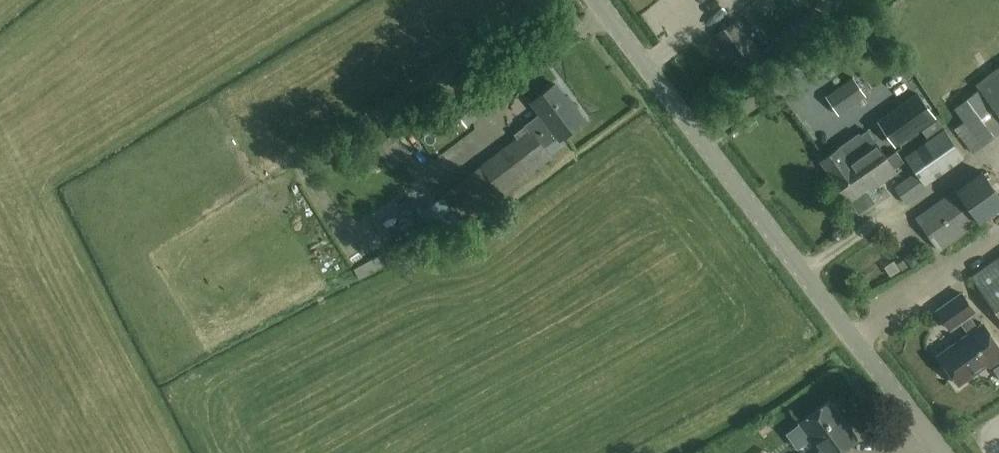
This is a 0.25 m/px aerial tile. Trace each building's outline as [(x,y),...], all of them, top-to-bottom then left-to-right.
[(767,63),(736,20),(716,34),(740,66),(751,58),(759,69),(767,63)] [(979,88),(998,115),(998,66),(976,83),(979,88)] [(853,76),(825,95),(839,114),(866,95),(853,76)] [(482,165),(502,192),(550,156),(543,147),(558,136),(560,139),(587,120),(573,101),(570,103),(556,84),(532,102),(541,114),(526,125),(529,130),(482,165)] [(998,132),(998,115),(979,88),(954,108),(964,121),(954,128),(972,152),(998,132)] [(935,117),(918,93),(879,120),(896,144),(935,117)] [(925,185),(965,157),(944,128),(905,156),(925,185)] [(867,192),(897,171),(894,167),(904,161),(896,150),(887,156),(868,130),(860,135),(859,133),(841,146),(820,159),(828,171),(850,203),(851,202),(858,212),(873,201),(867,192)] [(955,188),(979,222),(998,207),(998,192),(981,169),(955,188)] [(926,188),(914,172),(893,187),(905,202),(926,188)] [(979,222),(955,188),(915,216),(939,251),(979,222)] [(365,272),(380,255),(371,247),(355,264),(365,272)] [(972,275),(998,313),(998,256),(972,275)] [(978,325),(970,314),(975,311),(961,291),(937,308),(951,328),(960,321),(968,332),(938,353),(959,384),(988,363),(989,365),(998,359),(998,345),(983,322),(978,325)] [(824,452),(823,452),(837,452),(858,438),(844,419),(842,420),(838,415),(841,413),(839,412),(840,407),(836,401),(831,400),(830,399),(800,420),(824,452)]
